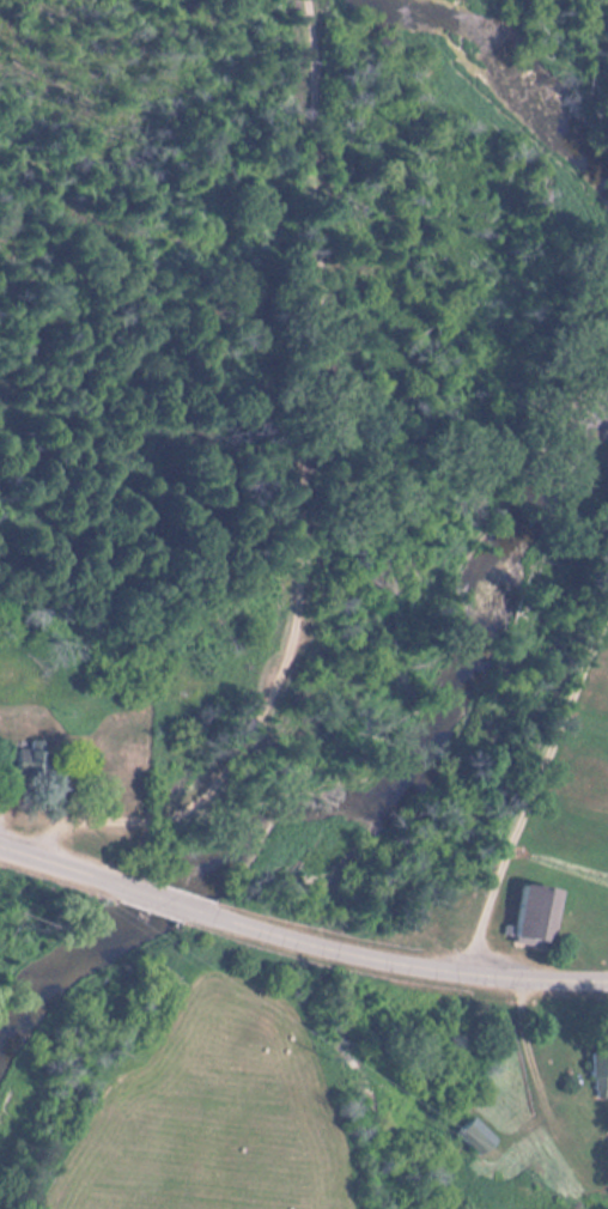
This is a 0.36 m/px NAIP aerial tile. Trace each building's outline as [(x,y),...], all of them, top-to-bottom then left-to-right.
[(43,742),(29,742),(29,749),(17,749),(17,780),(43,780),(43,742)] [(559,892),(522,887),(512,946),(549,952),(559,892)] [(590,1053),(590,1099),(607,1099),(607,1053),(590,1053)] [(456,1134),(480,1156),(495,1141),(472,1118),(456,1134)]
